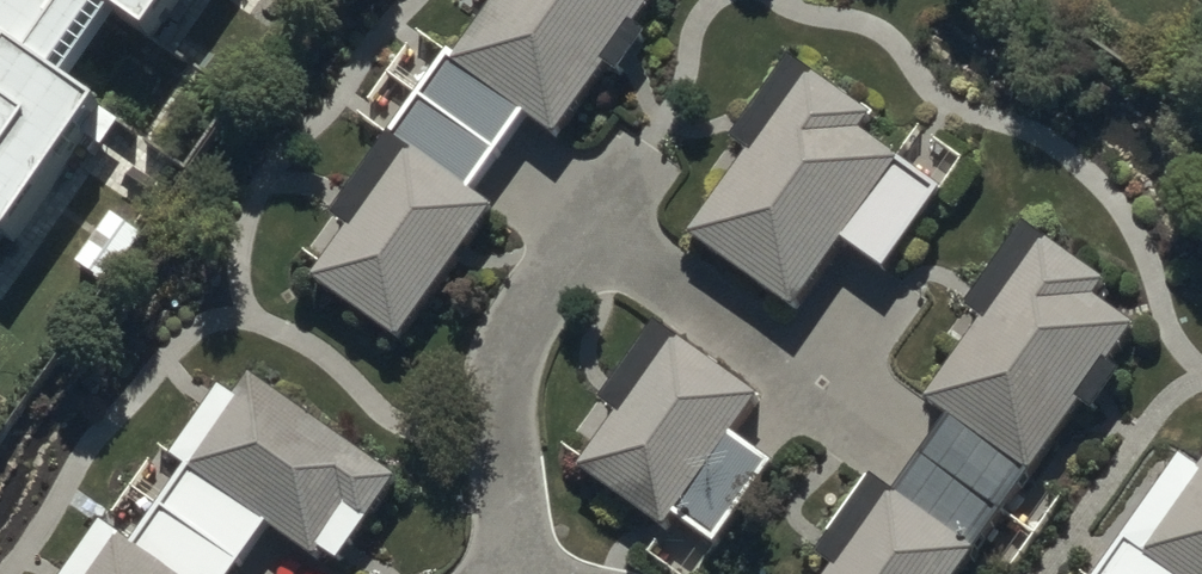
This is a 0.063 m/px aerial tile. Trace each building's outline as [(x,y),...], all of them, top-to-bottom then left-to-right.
[(0,31),(0,32),(0,245),(11,229),(19,234),(109,97),(80,77),(128,4),(164,28),(182,0),(0,0),(0,31)] [(459,57),(561,132),(613,61),(624,69),(654,29),(643,21),(658,0),(501,0),(459,57)] [(880,108),(795,49),(736,133),(756,147),(694,236),(798,308),(846,239),(890,269),(968,157),(922,125),(905,149),(869,124),(880,108)] [(499,204),(417,145),(322,274),(404,334),(499,204)] [(152,232),(117,205),(80,255),(114,281),(152,232)] [(978,548),(1010,571),(1068,488),(1035,465),(1083,397),(1098,406),(1125,367),(1111,357),(1138,318),(1102,293),(1114,276),(1031,219),(972,302),(989,314),(934,394),(953,407),(898,486),(876,470),(821,548),(840,561),(831,573),(959,573),(978,548)] [(668,524),(651,547),(687,573),(695,573),(780,453),(740,425),(766,389),(661,316),(605,395),(624,409),(585,466),(668,524)] [(403,477),(256,371),(191,458),(322,553),(327,546),(343,558),(403,477)] [(1149,547),(1187,573),(1201,573),(1201,472),(1149,547)] [(124,532),(93,573),(181,573),(124,532)]
